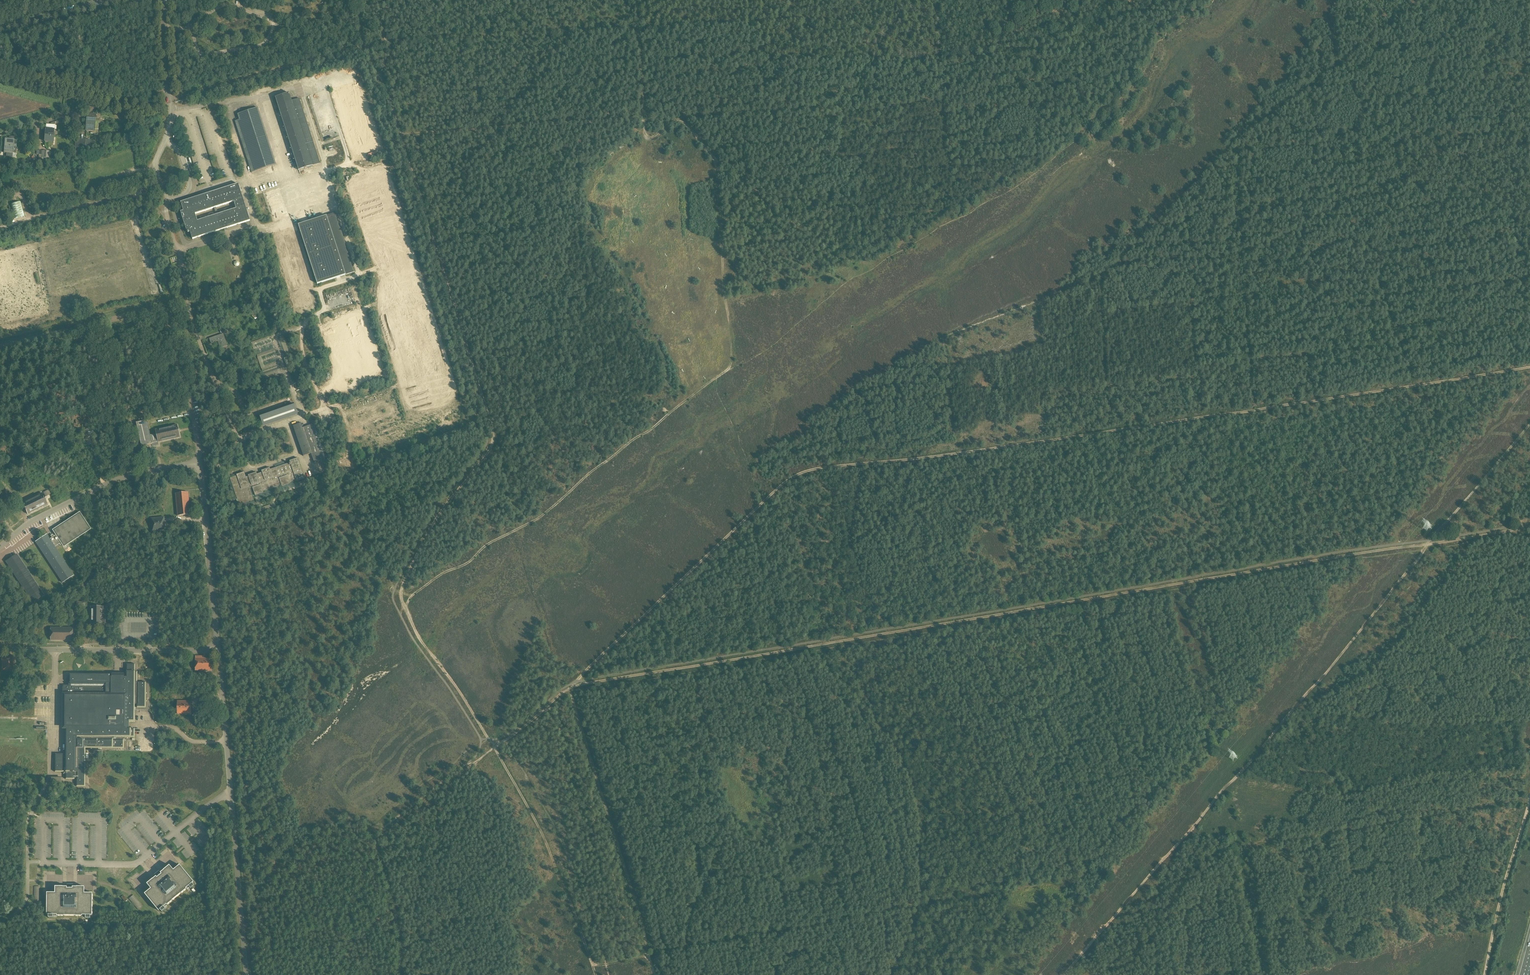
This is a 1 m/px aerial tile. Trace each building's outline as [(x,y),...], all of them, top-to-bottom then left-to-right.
[(320,163),(299,98),(292,101),(289,93),(276,97),(299,170),(313,165),(320,163)] [(240,119),(259,113),(257,107),(240,113),(238,113),(240,119)] [(88,118),(87,124),(96,125),(99,125),(99,121),(96,121),(96,113),(89,113),(89,118),(88,118)] [(46,132),(54,134),(55,125),(47,124),(46,128),(46,132)] [(54,134),(46,132),(45,141),(54,142),(54,134)] [(5,145),(13,146),(14,136),(9,136),(9,139),(6,139),(5,145)] [(239,172),(232,149),(227,150),(235,173),(239,172)] [(250,166),(252,172),(276,164),(274,159),(250,166)] [(187,231),(190,230),(192,238),(250,220),(238,184),(182,202),(181,202),(183,210),(181,211),(183,218),(180,219),(182,225),(185,224),(187,231)] [(21,202),(10,204),(13,219),(24,216),(21,202)] [(355,272),(349,255),(336,212),(298,224),(317,284),(355,272)] [(228,345),(223,333),(209,338),(211,343),(218,341),(220,348),(228,345)] [(279,340),(278,340),(284,357),(290,355),(283,335),(280,336),(280,337),(279,338),(280,339),(279,339),(279,340)] [(284,358),(288,368),(294,366),(290,356),(284,358)] [(304,388),(301,381),(294,383),(297,391),(304,388)] [(263,422),(296,411),(293,403),(260,414),(263,422)] [(158,442),(180,437),(177,425),(155,430),(156,434),(150,435),(147,420),(136,423),(141,446),(152,444),(152,443),(154,443),(155,445),(157,444),(156,442),(158,442)] [(326,458),(314,423),(303,427),(301,423),(293,426),(304,456),(311,453),(314,462),(326,458)] [(256,472),(248,475),(248,476),(246,477),(244,472),(237,474),(237,476),(230,478),(239,505),(254,500),(250,488),(252,487),(255,495),(263,492),(263,491),(282,485),(282,486),(290,483),(290,482),(296,480),(297,481),(305,478),(298,458),(290,461),(290,462),(276,467),(276,470),(271,472),(270,467),(261,470),(262,472),(257,474),(256,472)] [(6,491),(5,489),(1,492),(4,496),(0,500),(0,510),(14,499),(13,498),(15,498),(10,492),(9,493),(8,493),(6,491)] [(188,492),(185,493),(175,494),(178,516),(190,515),(188,492)] [(47,504),(44,498),(42,493),(22,503),(27,514),(47,504)] [(74,517),(69,520),(68,520),(69,520),(64,523),(63,524),(59,527),(58,527),(54,530),(53,530),(53,531),(54,531),(56,535),(54,536),(52,535),(50,536),(52,538),(49,539),(46,535),(36,542),(62,583),(73,576),(54,547),(59,544),(60,546),(62,544),(63,546),(64,546),(69,543),(69,542),(74,539),(79,536),(84,533),(84,532),(89,529),(86,524),(86,523),(83,519),(82,518),(79,514),(79,513),(79,514),(74,517)] [(151,519),(152,526),(152,531),(166,530),(164,517),(151,519)] [(17,555),(6,562),(33,602),(43,595),(17,555)] [(91,624),(101,624),(103,624),(105,624),(106,624),(106,618),(103,618),(104,607),(91,607),(91,624)] [(73,641),(73,636),(73,628),(51,628),(51,640),(73,641)] [(14,656),(11,657),(1,657),(2,671),(15,670),(14,656)] [(204,656),(198,656),(198,658),(195,658),(195,671),(212,671),(212,659),(204,658),(204,656)] [(85,787),(86,750),(86,748),(124,749),(124,740),(123,740),(123,739),(125,739),(125,738),(135,738),(135,729),(129,729),(129,722),(135,722),(135,704),(137,704),(137,708),(146,708),(146,682),(137,682),(138,671),(135,671),(135,664),(126,664),(126,677),(123,677),(122,676),(115,676),(113,677),(110,677),(110,675),(70,675),(70,683),(71,683),(71,684),(69,684),(69,685),(63,685),(63,694),(70,694),(70,696),(66,696),(66,726),(70,726),(70,729),(66,729),(66,753),(65,753),(65,755),(64,755),(64,754),(55,754),(55,772),(64,772),(64,771),(66,771),(66,779),(75,779),(75,778),(77,778),(76,787),(85,787)] [(191,714),(191,701),(177,701),(177,714),(191,714)] [(194,882),(180,865),(173,870),(169,865),(163,870),(164,870),(161,873),(160,872),(155,876),(156,877),(153,879),(147,884),(151,889),(145,894),(159,911),(160,910),(162,912),(166,909),(164,907),(166,905),(167,905),(173,900),(181,894),(187,889),(186,888),(189,886),(191,889),(194,886),(192,883),(194,882)] [(86,915),(86,918),(90,918),(90,915),(92,915),(93,893),(84,893),(85,887),(77,887),(73,887),(73,885),(68,885),(67,885),(67,887),(63,887),(55,887),(55,893),(47,893),(47,915),(49,915),(49,918),(53,918),(53,915),(57,915),(57,916),(64,916),(75,916),(82,916),(82,915),(86,915)]
